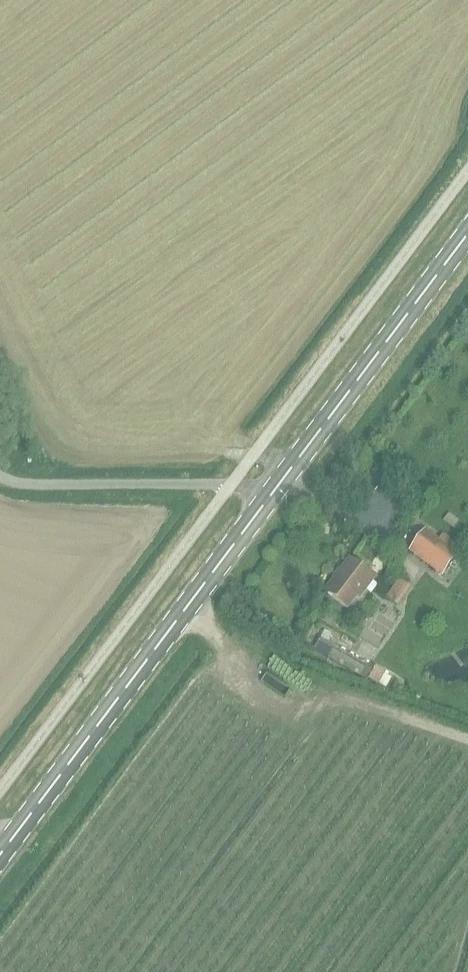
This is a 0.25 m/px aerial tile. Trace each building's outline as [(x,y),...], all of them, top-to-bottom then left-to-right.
[(442,574),(457,555),(425,531),(410,550),(442,574)] [(359,597),(374,577),(350,559),(325,591),(346,608),(356,595),(359,597)] [(382,594),(393,602),(408,581),(396,573),(382,594)] [(334,645),(321,637),(315,649),(327,656),(366,679),(373,668),(334,645)] [(386,673),(374,666),(373,668),(366,679),(378,686),(386,673)]
